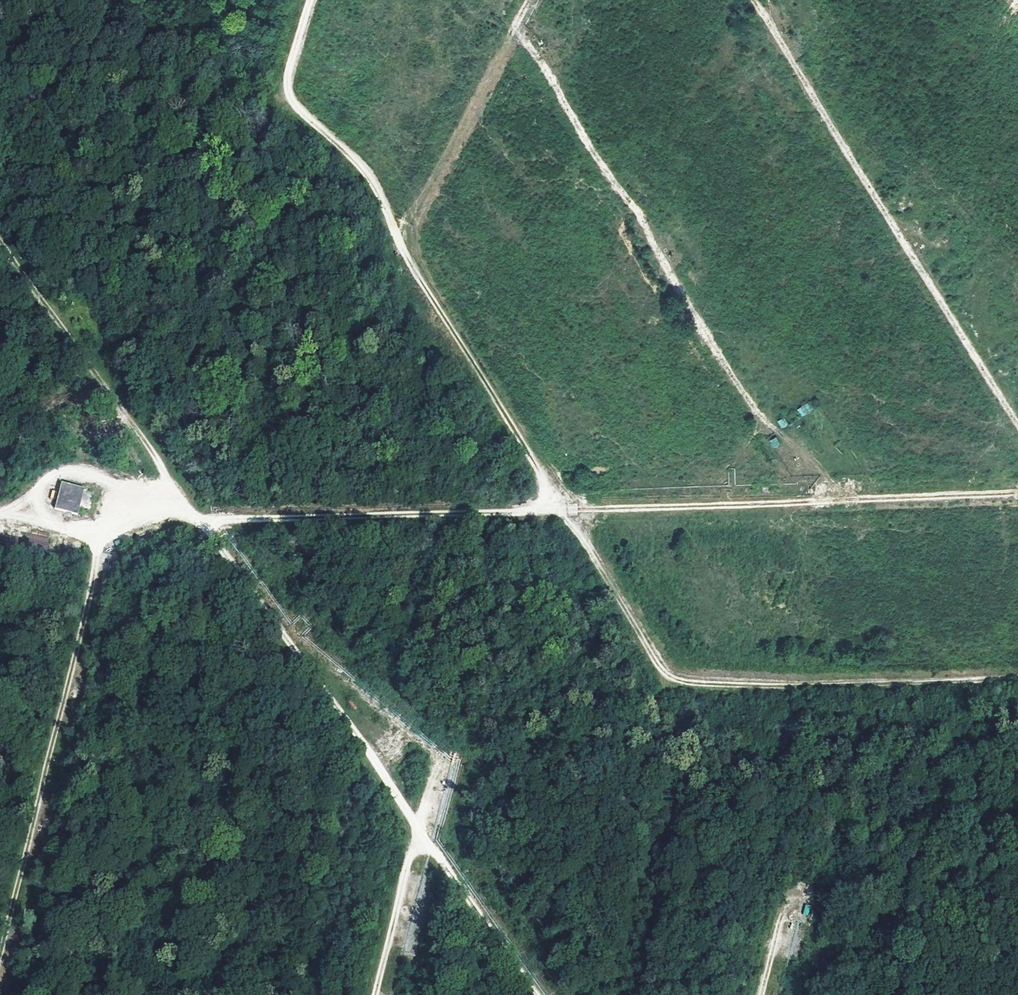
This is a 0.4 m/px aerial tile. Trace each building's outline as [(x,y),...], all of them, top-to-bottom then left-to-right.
[(802,417),(814,409),(808,401),(796,410),(802,417)] [(777,421),(781,429),(788,425),(784,418),(777,421)] [(61,484),(54,509),(78,516),(85,490),(61,484)] [(48,535),(25,536),(26,550),(48,549),(48,535)]
